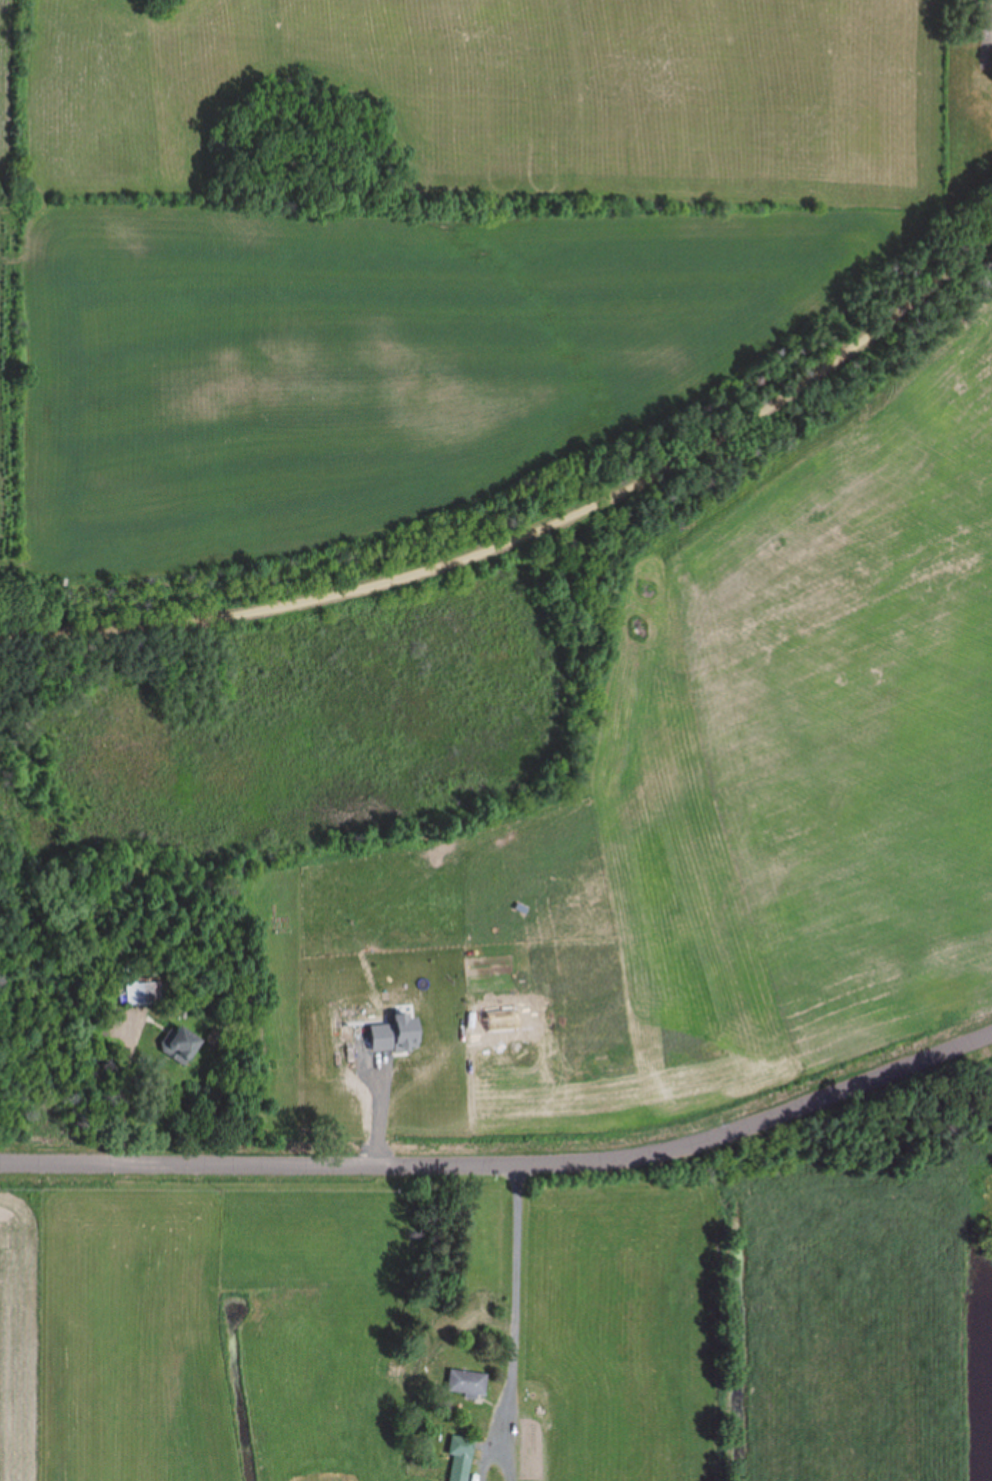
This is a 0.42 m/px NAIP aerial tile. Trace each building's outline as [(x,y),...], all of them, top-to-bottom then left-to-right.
[(133,984),(127,984),(127,1005),(163,1005),(163,979),(133,979),(133,984)] [(179,1067),(196,1042),(173,1026),(156,1051),(179,1067)] [(485,1375),(448,1370),(445,1394),(483,1398),(485,1375)] [(450,1437),(447,1456),(451,1456),(448,1480),(467,1480),(472,1440),(450,1437)]
